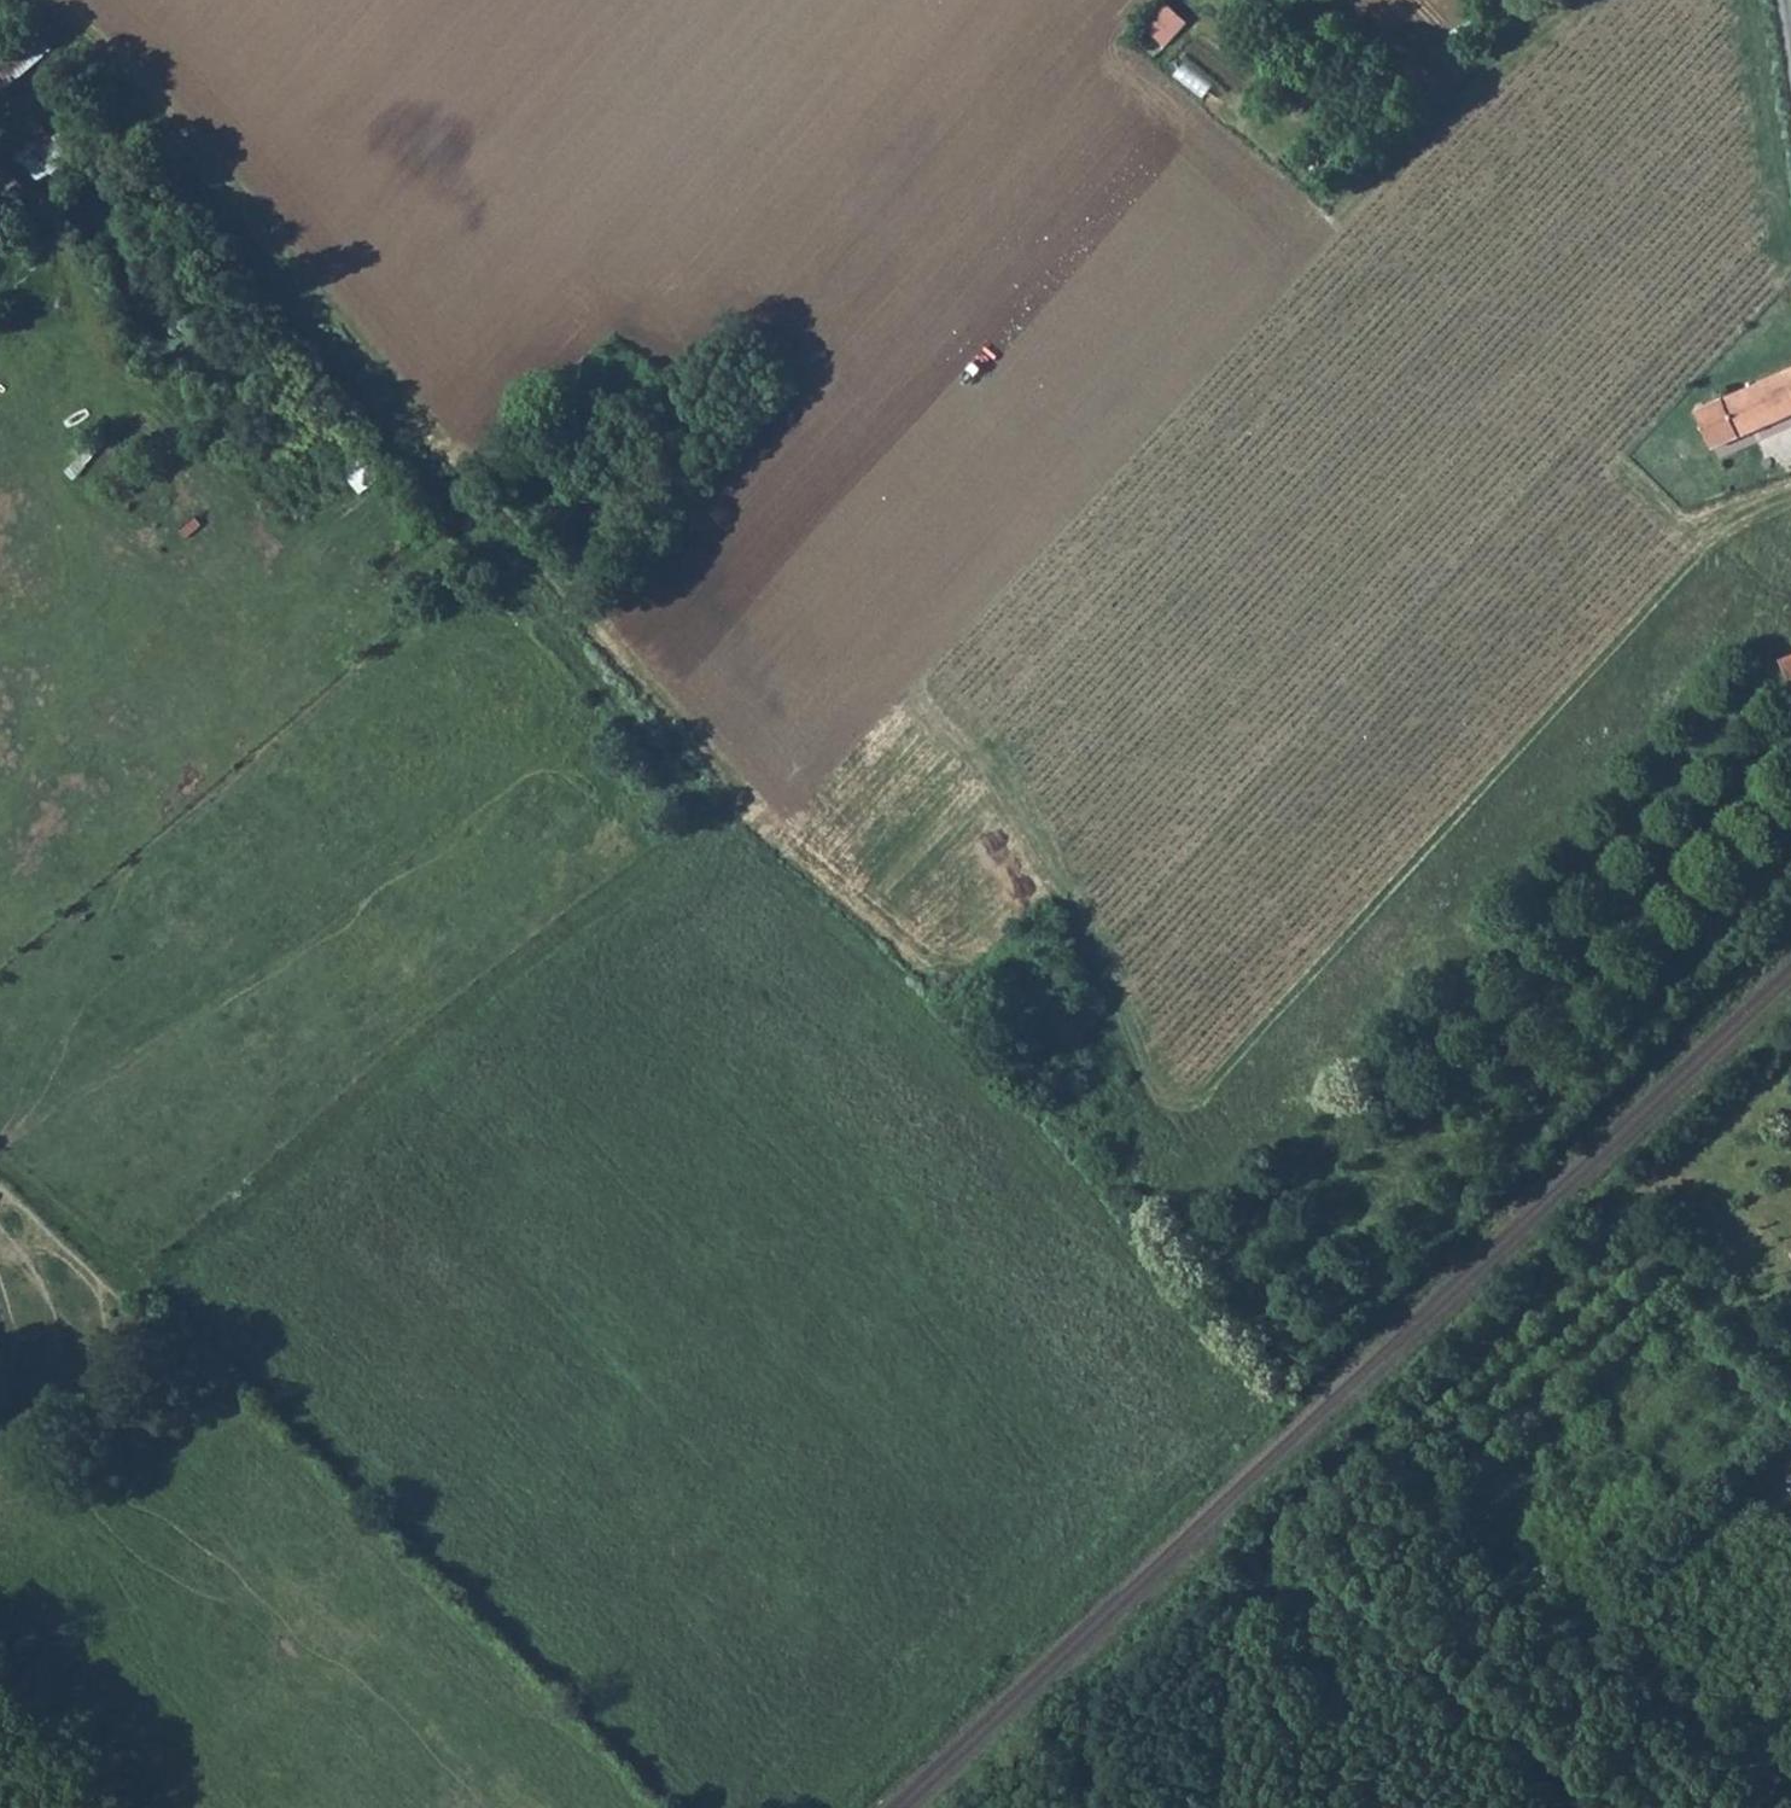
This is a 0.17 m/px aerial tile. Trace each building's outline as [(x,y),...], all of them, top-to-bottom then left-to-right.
[(1142,28),(1166,52),(1187,29),(1163,6),(1142,28)] [(1699,413),(1714,449),(1790,416),(1790,371),(1699,413)] [(1790,678),(1790,656),(1782,660),(1790,678)]
